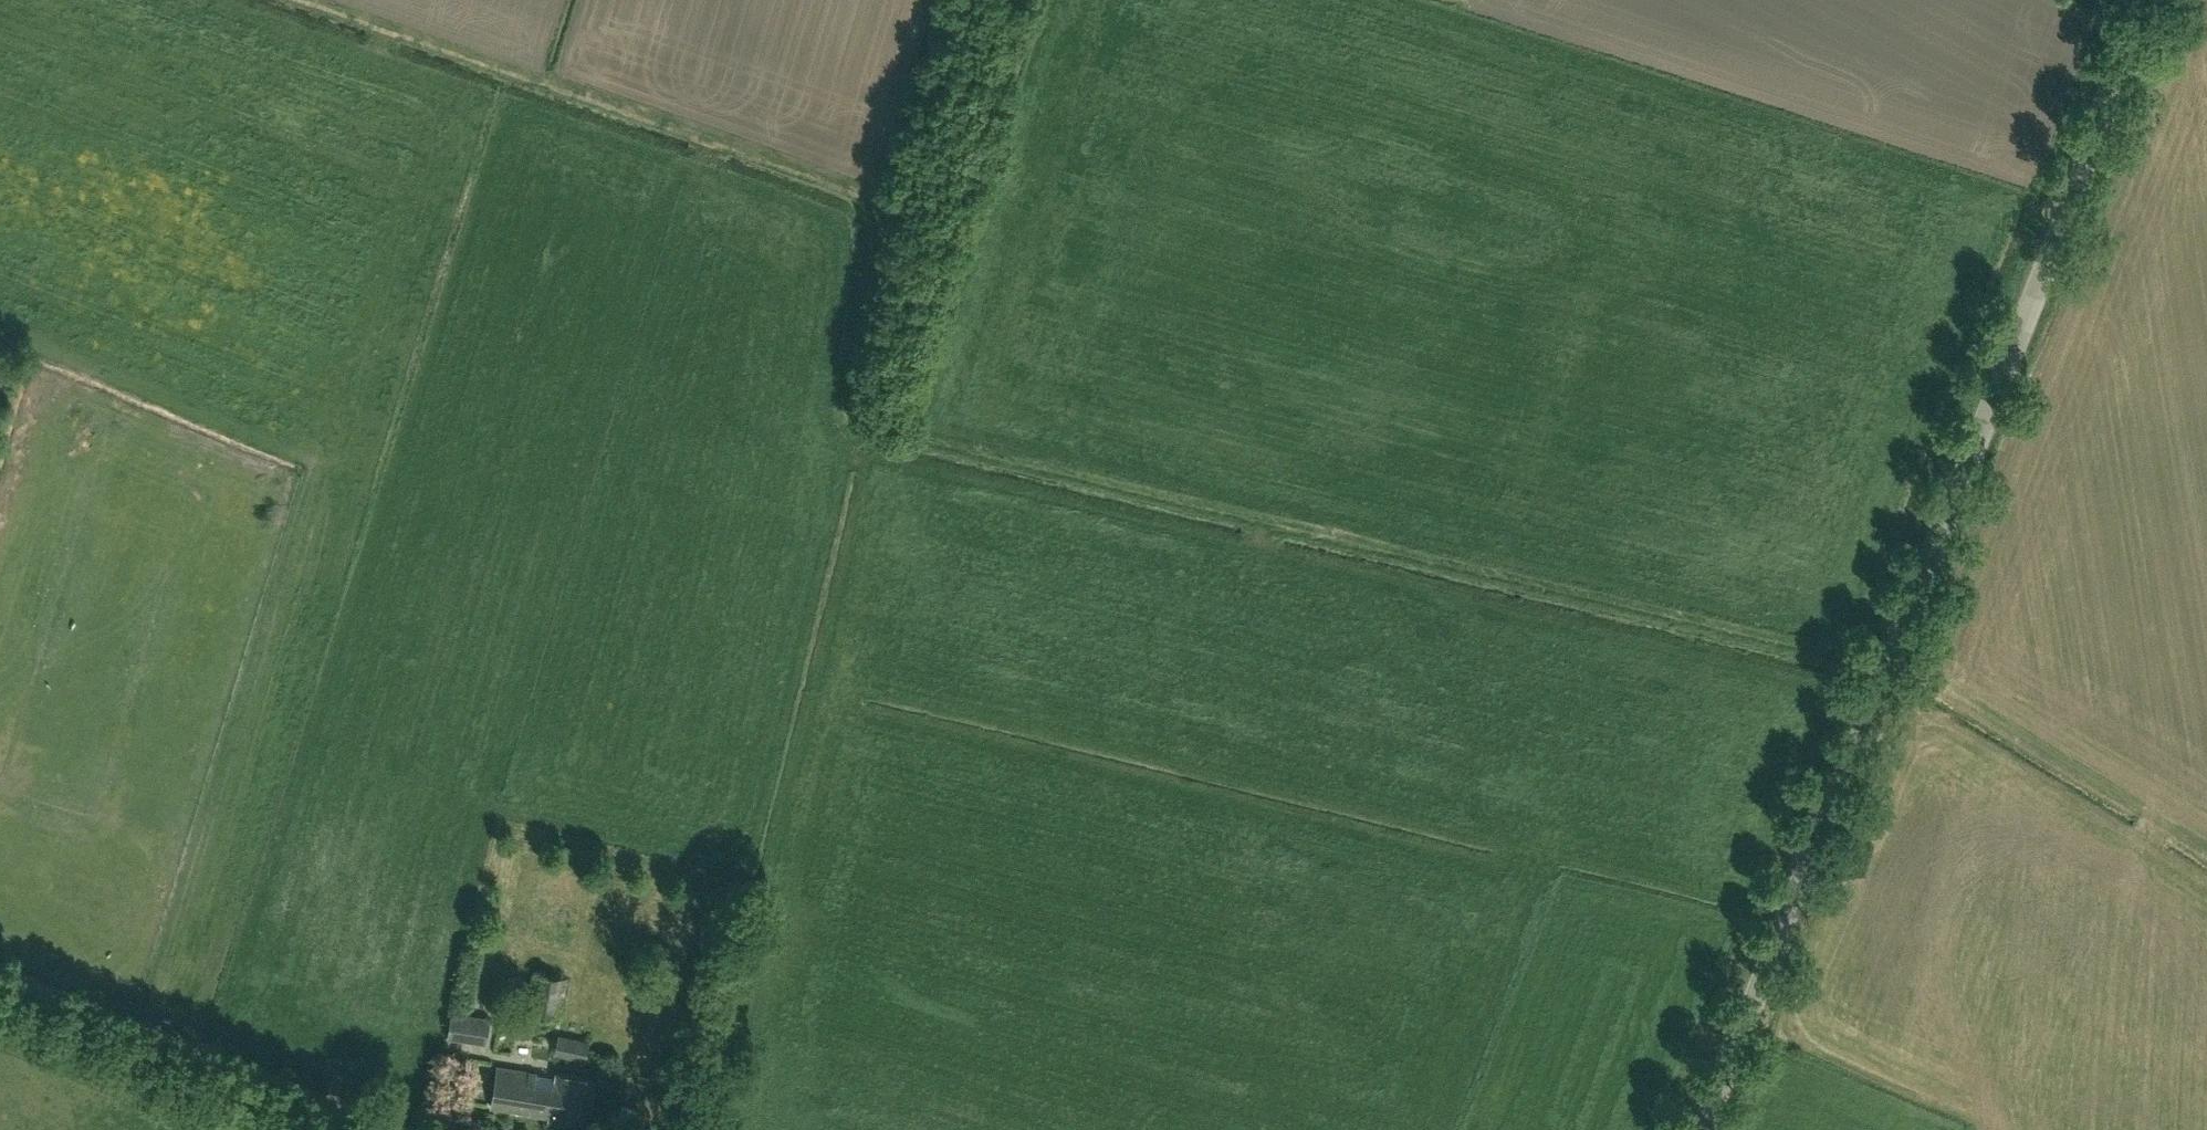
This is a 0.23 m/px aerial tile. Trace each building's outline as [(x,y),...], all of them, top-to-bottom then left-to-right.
[(559,1018),(567,977),(534,969),(527,1011),(559,1018)] [(486,1044),(490,1017),(452,1011),(447,1037),(486,1044)] [(585,1060),(589,1040),(559,1034),(555,1054),(585,1060)] [(557,1075),(498,1066),(492,1107),(550,1116),(550,1117),(587,1123),(594,1078),(557,1072),(557,1075)]
